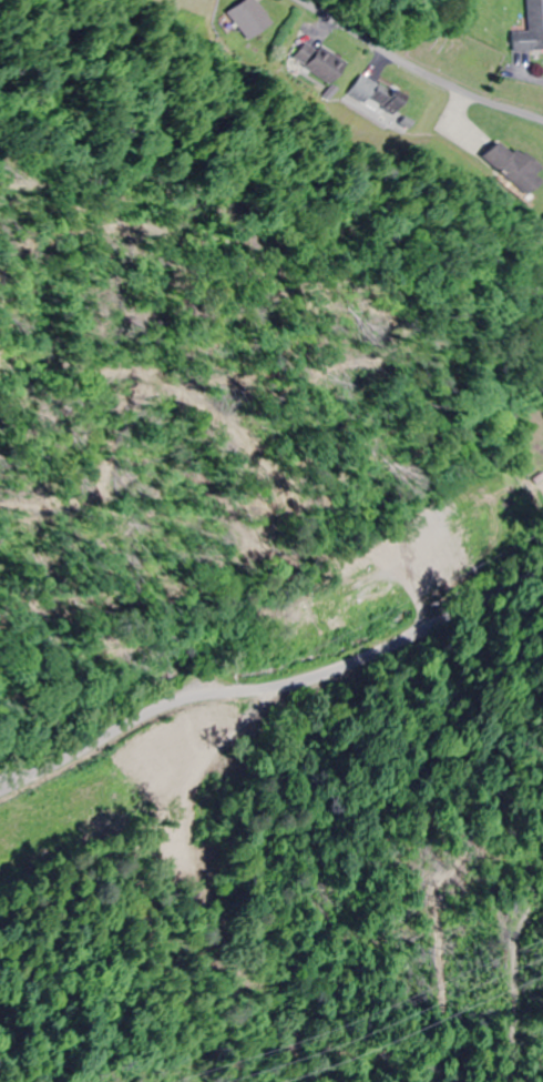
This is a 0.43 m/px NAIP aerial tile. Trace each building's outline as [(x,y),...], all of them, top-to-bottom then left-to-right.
[(252,41),(271,23),(251,0),(245,0),(228,14),(252,41)] [(527,33),(511,33),(511,47),(542,46),(542,0),(526,0),(527,33)] [(335,84),(348,65),(309,40),(296,59),(335,84)] [(406,98),(365,75),(353,97),(394,120),(406,98)] [(540,183),(533,176),(537,172),(503,137),(483,156),(524,198),(540,183)] [(420,509),(430,520),(437,514),(427,503),(420,509)]
